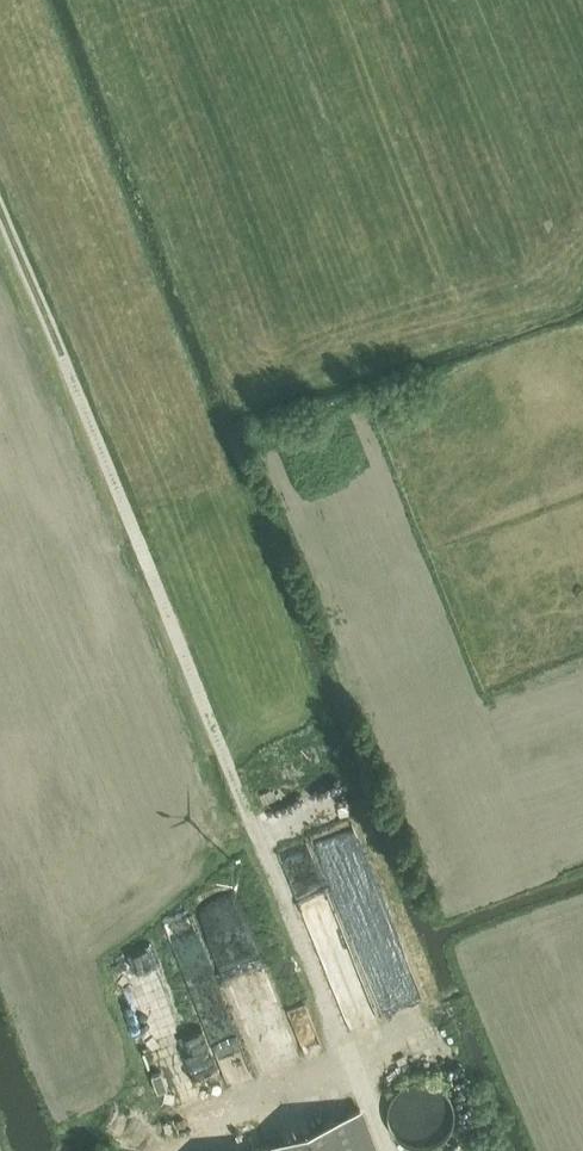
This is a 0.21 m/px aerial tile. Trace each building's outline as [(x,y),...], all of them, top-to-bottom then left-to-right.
[(153,1055),(171,1106),(202,1096),(184,1044),(153,1055)] [(364,1109),(258,1146),(260,1150),(379,1150),(364,1109)]
